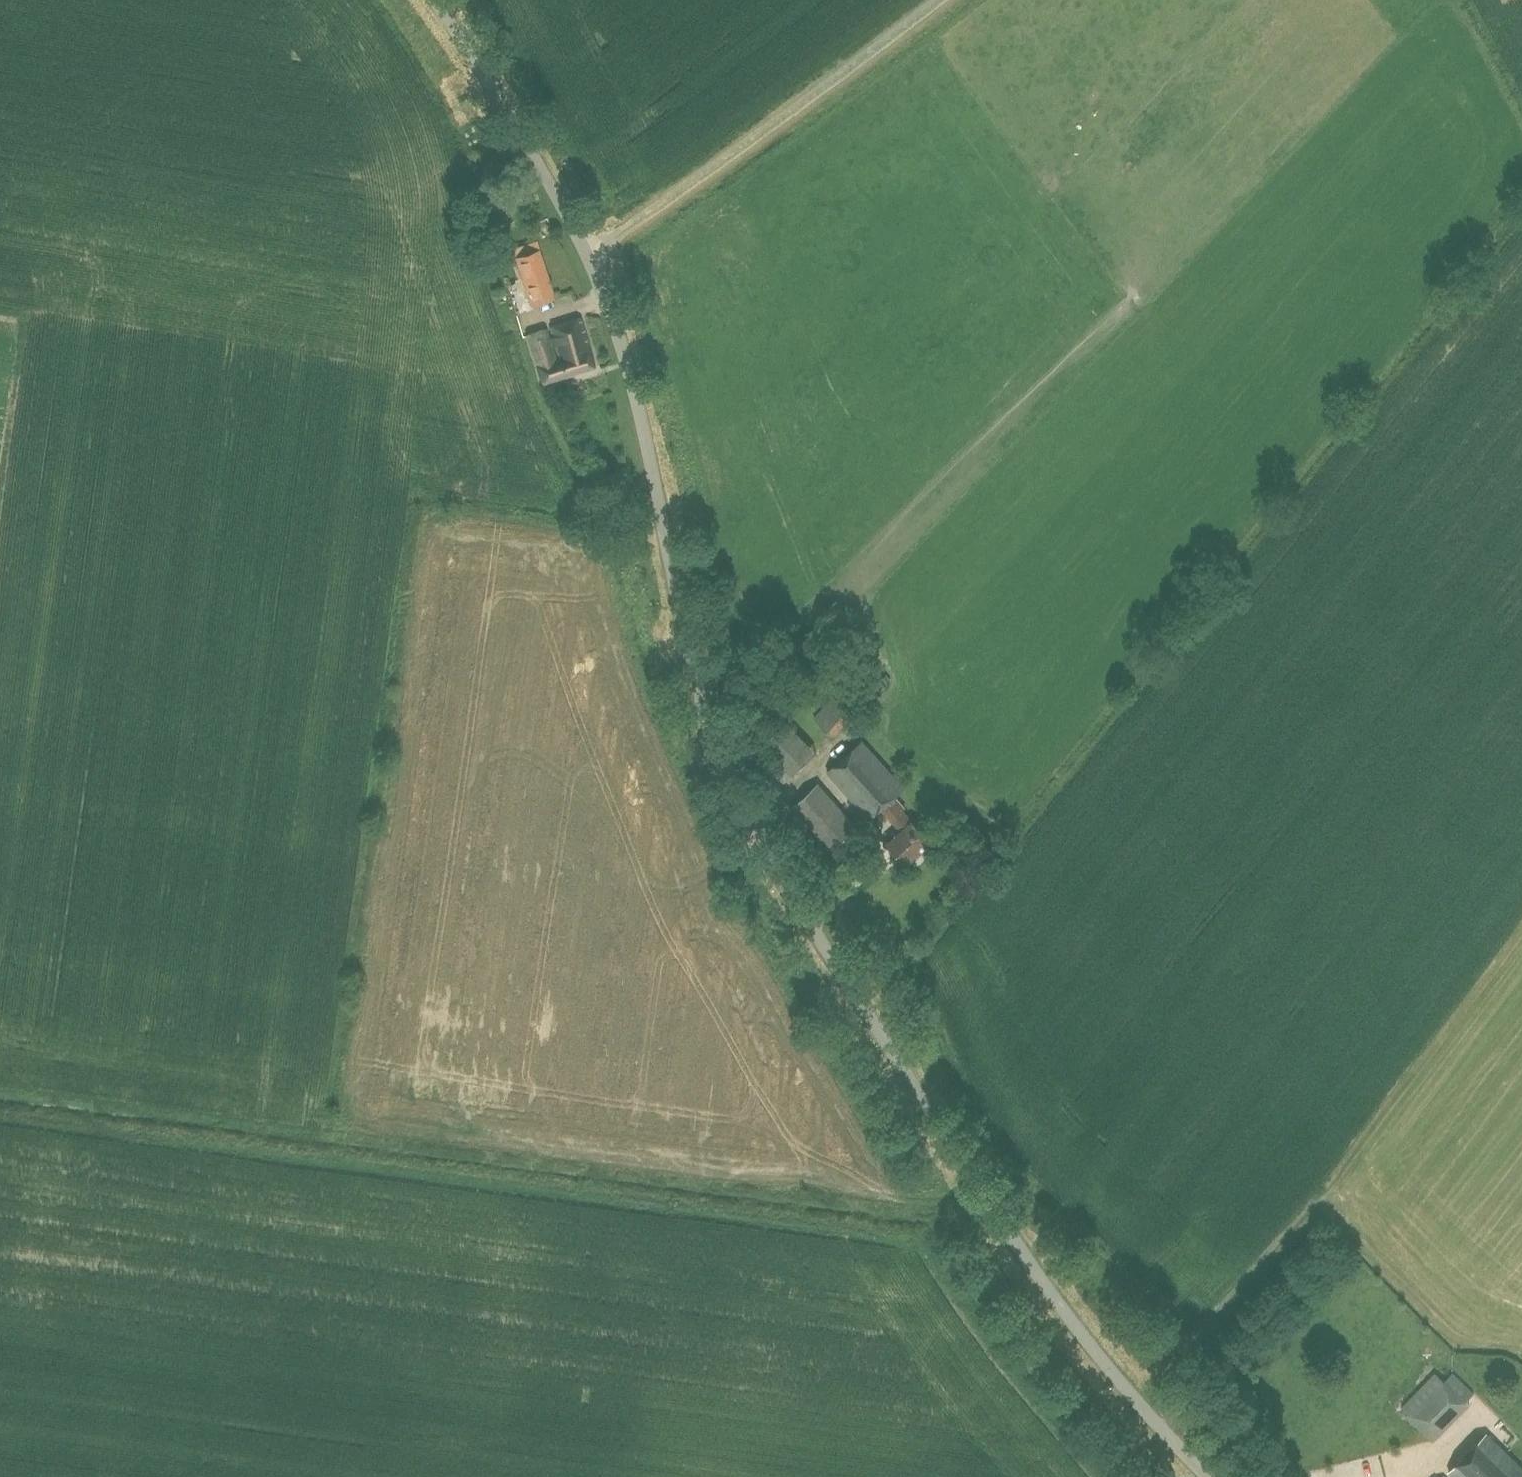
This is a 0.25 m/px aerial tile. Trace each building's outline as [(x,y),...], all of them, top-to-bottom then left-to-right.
[(503,236),(490,241),(493,249),(506,245),(503,236)] [(514,256),(530,305),(556,297),(540,248),(536,239),(511,247),(514,256)] [(588,346),(580,318),(551,327),(553,333),(547,335),(545,329),(528,334),(538,366),(538,365),(543,381),(594,366),(588,346)] [(809,709),(824,724),(852,697),(837,682),(809,709)] [(792,775),(816,751),(783,716),(758,739),(775,757),(766,766),(783,783),(792,775)] [(827,772),(869,819),(883,807),(902,829),(888,842),(907,863),(931,841),(912,820),(912,821),(902,810),(905,808),(894,796),(904,787),(862,740),(827,772)] [(793,806),(831,849),(857,826),(818,783),(793,806)] [(1435,1373),(1403,1406),(1409,1412),(1406,1415),(1432,1440),(1467,1404),(1464,1401),(1473,1392),(1453,1372),(1444,1381),(1435,1373)] [(1486,1433),(1449,1471),(1454,1476),(1521,1476),(1521,1468),(1486,1433)]
